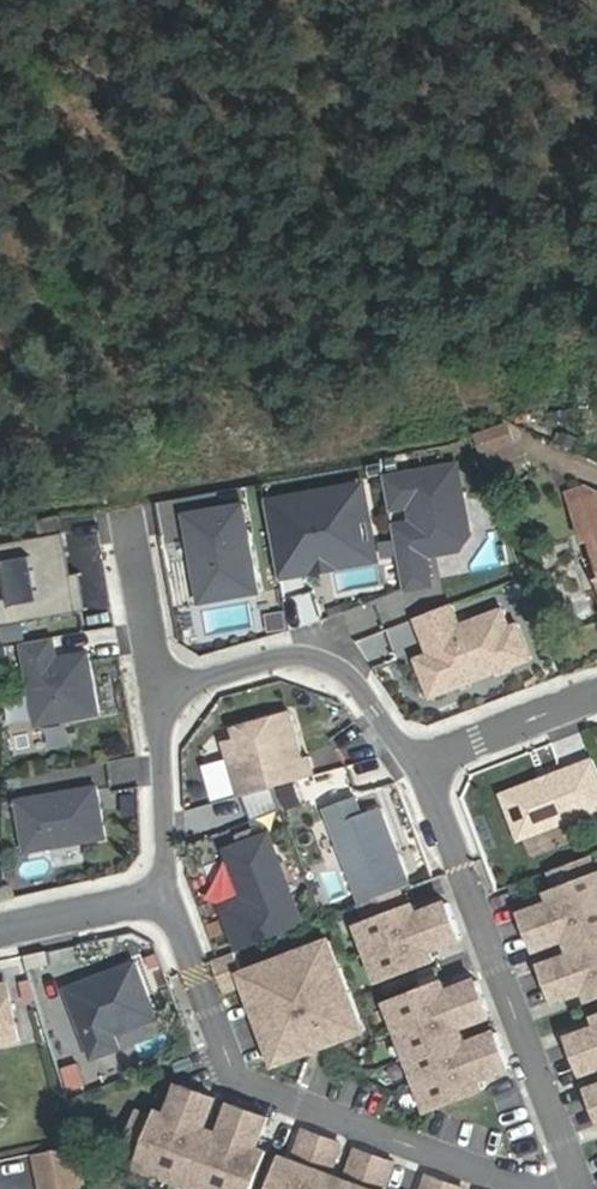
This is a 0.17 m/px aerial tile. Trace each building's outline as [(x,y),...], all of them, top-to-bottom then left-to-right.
[(514,429),(479,441),(488,469),(523,458),(514,429)] [(471,534),(459,465),(385,478),(390,508),(411,505),(414,522),(394,526),(404,589),(432,584),(427,555),(461,549),(471,534)] [(363,484),(279,499),(279,504),(267,506),(279,571),(299,567),(296,553),(308,551),(310,559),(336,555),(335,549),(366,543),(363,522),(369,521),(363,484)] [(243,503),(185,513),(191,543),(189,543),(199,602),(258,592),(243,503)] [(586,520),(592,537),(596,535),(596,516),(586,520)] [(308,551),(296,553),(299,567),(279,571),(280,578),(376,561),(369,521),(363,522),(366,543),(335,549),(336,555),(310,559),(308,551)] [(0,542),(0,562),(6,598),(0,599),(0,621),(0,623),(87,608),(81,571),(74,572),(67,531),(0,542)] [(167,542),(174,600),(189,598),(181,541),(167,542)] [(284,596),(290,628),(320,623),(315,591),(284,596)] [(345,610),(352,636),(396,623),(388,597),(345,610)] [(511,628),(503,608),(460,625),(452,603),(416,617),(430,653),(416,658),(431,697),(514,665),(501,632),(511,628)] [(501,632),(514,665),(530,659),(518,625),(511,628),(501,632)] [(88,652),(57,658),(54,637),(21,643),(36,726),(99,714),(88,652)] [(314,774),(309,756),(302,757),(289,711),(233,727),(236,738),(224,741),(239,795),(243,794),(273,786),(290,781),(314,774)] [(519,839),(596,809),(596,766),(594,759),(502,794),(519,839)] [(281,807),(298,801),(290,781),(273,786),(281,807)] [(99,786),(20,800),(29,851),(108,837),(99,786)] [(273,786),(243,794),(253,820),(282,809),(281,807),(273,786)] [(399,888),(410,884),(381,806),(362,813),(356,796),(325,808),(361,902),(399,888)] [(268,834),(225,850),(243,899),(223,906),(239,948),(303,924),(268,834)] [(551,870),(558,889),(551,892),(554,902),(524,914),(537,949),(568,937),(574,954),(544,966),(557,1001),(587,989),(591,999),(596,997),(596,874),(596,875),(589,856),(551,870)] [(414,904),(406,907),(399,888),(361,902),(368,921),(360,924),(381,979),(434,959),(431,949),(461,937),(448,902),(417,914),(414,904)] [(330,940),(267,964),(270,972),(245,981),(246,982),(274,1055),(291,1049),(294,1057),(313,1049),(306,1030),(321,1024),(328,1044),(347,1036),(344,1028),(361,1022),(330,940)] [(234,952),(213,960),(225,990),(246,982),(245,981),(234,952)] [(47,965),(45,953),(24,957),(27,970),(47,965)] [(136,962),(116,970),(118,974),(87,985),(86,981),(66,989),(93,1058),(120,1048),(114,1034),(157,1018),(136,962)] [(443,982),(389,1002),(430,1109),(483,1089),(480,1079),(510,1067),(497,1032),(466,1044),(460,1027),(491,1015),(477,980),(447,992),(443,982)] [(0,988),(0,1043),(17,1040),(7,987),(0,988)] [(364,1030),(361,1022),(344,1028),(347,1036),(364,1030)] [(571,1037),(584,1072),(596,1067),(596,1027),(571,1037)] [(294,1057),(291,1049),(274,1055),(277,1063),(294,1057)] [(82,1070),(68,1075),(76,1095),(89,1090),(82,1070)] [(268,1117),(233,1104),(222,1134),(205,1128),(216,1097),(181,1084),(170,1115),(160,1111),(157,1119),(138,1112),(124,1150),(143,1157),(140,1165),(204,1188),(253,1188),(267,1151),(257,1147),(268,1117)] [(357,1149),(346,1180),(329,1174),(340,1143),(305,1130),(294,1161),(284,1157),(272,1188),(383,1188),(392,1163),(357,1149)] [(77,1144),(41,1151),(48,1188),(87,1188),(77,1144)] [(429,1176),(424,1188),(464,1188),(429,1176)]
